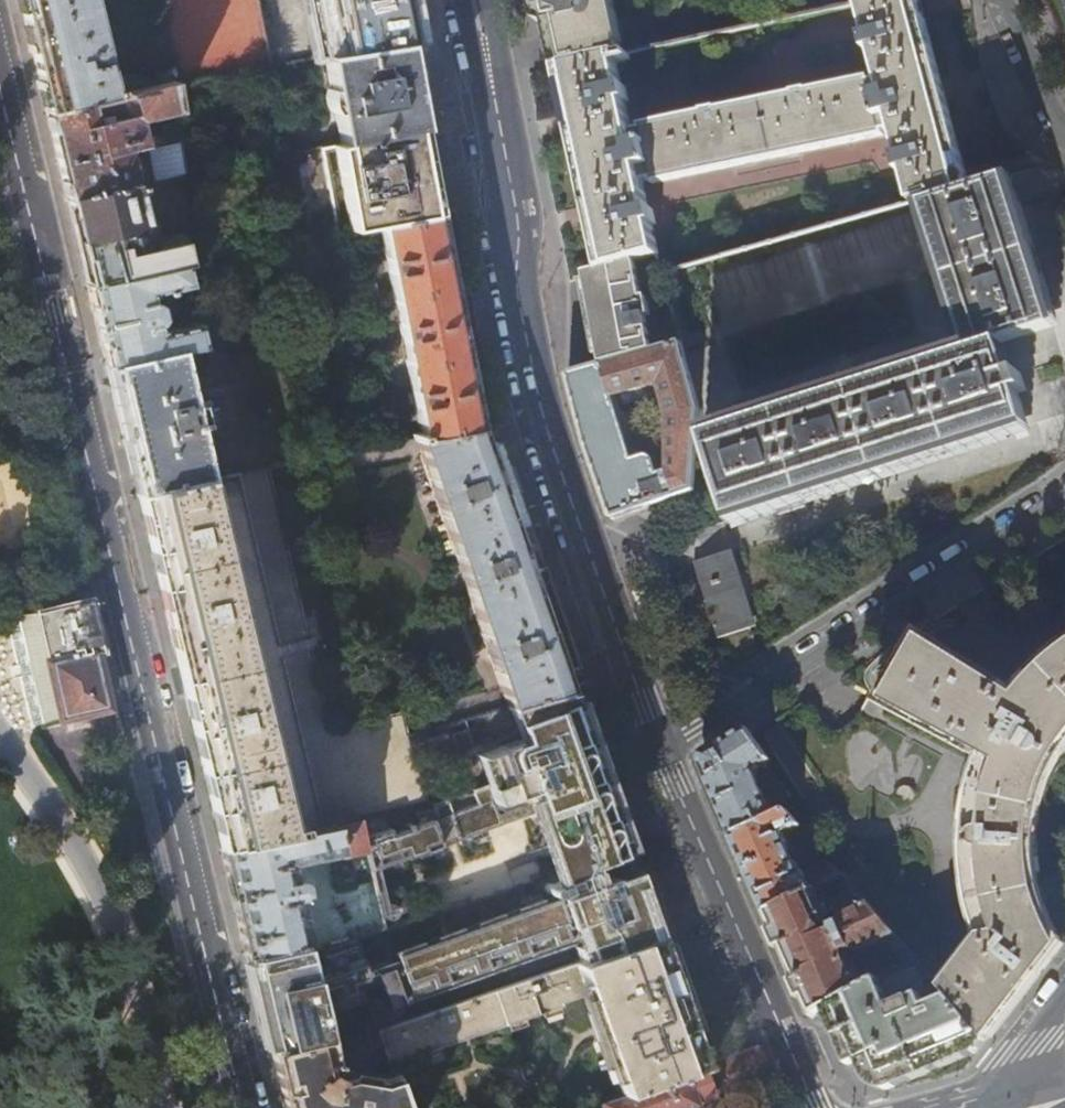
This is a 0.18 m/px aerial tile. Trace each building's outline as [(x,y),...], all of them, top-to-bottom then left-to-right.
[(92,99),(113,94),(89,0),(20,0),(37,73),(46,111),(92,99)] [(262,65),(268,64),(257,0),(164,0),(177,78),(262,65)] [(318,56),(323,55),(405,43),(422,40),(416,7),(415,0),(308,0),(318,56)] [(616,56),(622,54),(615,14),(606,11),(610,0),(539,0),(537,5),(545,8),(540,23),(549,26),(558,68),(559,68),(616,56)] [(861,3),(869,37),(865,38),(869,51),(874,50),(882,80),(872,81),(871,76),(639,125),(640,128),(631,131),(624,100),(627,100),(625,88),(621,89),(615,63),(617,62),(616,56),(559,68),(578,156),(596,239),(602,269),(637,260),(658,255),(651,223),(655,222),(652,209),(648,210),(642,181),(651,179),(652,183),(885,134),(884,131),(895,128),(903,158),(898,160),(901,174),(907,173),(914,203),(926,200),(971,187),(956,132),(930,38),(920,0),(876,0),(861,3)] [(412,79),(405,43),(323,55),(339,143),(387,134),(421,128),(412,79)] [(126,91),(174,79),(171,62),(123,75),(126,91)] [(278,154),(262,65),(177,78),(174,79),(178,109),(180,122),(187,171),(239,161),(267,156),(278,154)] [(178,109),(174,79),(126,91),(119,93),(124,112),(109,115),(96,118),(94,111),(92,99),(46,111),(57,157),(67,199),(135,183),(137,182),(129,152),(137,150),(136,144),(144,142),(138,118),(178,109)] [(107,108),(94,111),(96,118),(109,115),(107,108)] [(171,175),(187,171),(180,122),(173,122),(164,141),(171,175)] [(429,170),(421,128),(387,134),(339,143),(278,154),(267,156),(239,161),(187,171),(200,260),(381,224),(395,221),(437,213),(429,170)] [(1009,177),(971,187),(926,200),(972,352),(705,435),(732,519),(1030,426),(1020,393),(1027,391),(1021,372),(1015,374),(1005,341),(1054,325),(1039,276),(1015,198),(1009,177)] [(146,228),(135,183),(67,199),(79,249),(88,285),(185,263),(179,238),(174,240),(171,230),(178,228),(176,221),(146,228)] [(395,221),(381,224),(395,297),(396,304),(407,362),(421,432),(414,433),(415,439),(416,439),(479,428),(473,398),(456,312),(441,236),(437,213),(395,221)] [(602,269),(587,273),(602,351),(604,365),(653,351),(647,318),(652,317),(649,299),(644,300),(637,260),(602,269)] [(190,287),(185,263),(88,285),(98,331),(107,365),(115,364),(180,351),(204,347),(198,323),(173,329),(174,330),(159,333),(157,324),(159,324),(160,322),(156,305),(154,304),(152,305),(150,295),(164,292),(164,293),(190,287)] [(681,343),(653,351),(604,365),(569,375),(588,446),(593,461),(613,517),(650,504),(694,488),(699,410),(681,343)] [(193,407),(180,351),(115,364),(119,380),(129,421),(141,468),(147,492),(208,478),(197,426),(204,424),(215,421),(212,405),(200,407),(200,406),(193,407)] [(485,445),(479,428),(416,439),(508,708),(562,692),(569,690),(564,673),(581,667),(546,566),(529,572),(515,532),(532,526),(507,454),(502,439),(485,445)] [(240,472),(208,478),(147,492),(146,492),(151,516),(172,604),(199,718),(222,815),(230,847),(355,820),(425,803),(426,802),(407,737),(405,737),(400,717),(332,733),(312,650),(310,639),(305,620),(269,466),(240,472)] [(697,563),(720,638),(753,627),(729,553),(697,563)] [(20,617),(44,722),(107,708),(116,706),(107,667),(92,601),(31,614),(20,617)] [(787,812),(841,874),(866,903),(896,936),(911,954),(916,959),(987,1040),(1029,985),(1059,947),(1048,923),(1043,909),(1039,895),(1036,880),(1035,865),(1034,850),(1035,834),(1037,819),(1041,803),(1046,788),(1052,773),(1062,753),(1064,749),(1064,655),(1053,664),(1036,680),(1021,697),(955,657),(921,637),(901,676),(887,701),(873,694),(865,708),(859,720),(833,738),(808,700),(798,706),(777,719),(838,788),(813,806),(761,730),(753,735),(748,728),(734,737),(708,753),(703,768),(717,801),(732,836),(775,817),(757,775),(758,768),(770,761),(802,805),(787,812)] [(568,708),(562,692),(508,708),(517,734),(519,740),(475,755),(485,785),(473,789),(471,793),(466,795),(465,792),(450,797),(451,800),(446,802),(445,798),(433,802),(431,807),(426,807),(425,803),(355,820),(363,850),(364,856),(371,854),(378,875),(400,867),(398,861),(417,855),(419,861),(440,854),(438,847),(456,842),(457,848),(479,840),(477,834),(499,827),(493,810),(514,803),(508,787),(522,783),(557,880),(547,883),(546,881),(543,883),(542,885),(541,888),(543,891),(544,892),(546,893),(549,893),(572,883),(568,873),(622,854),(599,790),(597,784),(602,782),(582,726),(569,730),(567,723),(579,718),(578,717),(572,719),(568,708)] [(467,729),(451,735),(458,754),(474,748),(467,729)] [(474,748),(458,754),(460,761),(475,755),(519,740),(517,734),(474,748)] [(811,890),(841,874),(787,812),(775,817),(732,836),(751,878),(766,913),(811,890)] [(363,850),(355,820),(230,847),(221,849),(237,916),(246,957),(301,944),(304,955),(309,953),(295,898),(298,898),(300,892),(298,883),(293,880),(291,880),(287,865),(336,854),(337,855),(343,854),(346,857),(352,856),(354,852),(363,850)] [(576,961),(657,933),(656,932),(646,936),(642,927),(653,923),(633,867),(584,885),(591,903),(589,904),(600,937),(572,947),(576,961)] [(824,917),(811,890),(766,913),(798,986),(811,1016),(819,1012),(825,1008),(860,990),(846,963),(845,953),(858,948),(860,952),(896,936),(866,903),(862,905),(845,921),(833,926),(831,922),(824,917)] [(554,897),(392,953),(409,1000),(425,994),(423,987),(447,979),(449,986),(465,980),(463,973),(486,965),(489,972),(505,966),(503,959),(526,951),(528,958),(545,952),(542,945),(568,936),(554,897)] [(388,905),(377,907),(380,918),(381,921),(385,923),(389,924),(392,924),(396,922),(398,920),(399,917),(399,913),(398,910),(396,907),(392,905),(388,905)] [(378,1030),(391,1067),(392,1073),(411,1066),(408,1058),(560,1005),(559,1001),(585,992),(600,1035),(597,1037),(618,1094),(704,1064),(679,993),(657,933),(576,961),(378,1030)] [(313,992),(317,1007),(334,1001),(337,1011),(360,1004),(356,993),(354,994),(351,987),(367,982),(359,958),(356,958),(351,944),(354,943),(352,939),(309,953),(304,955),(313,992)] [(301,944),(246,957),(269,1051),(325,1039),(317,1007),(313,992),(304,955),(301,944)] [(881,978),(916,959),(911,954),(897,961),(895,958),(876,969),(881,978)] [(987,1040),(916,959),(881,978),(860,990),(825,1008),(826,1010),(836,1035),(849,1065),(861,1061),(868,1078),(890,1090),(928,1074),(971,1055),(977,1053),(987,1040)] [(390,970),(375,976),(379,988),(394,983),(390,970)] [(391,1067),(375,1072),(347,1065),(334,1070),(332,1073),(326,1069),(324,1060),(332,1058),(329,1047),(327,1048),(325,1039),(269,1051),(282,1107),(404,1107),(392,1073),(391,1067)] [(757,1045),(701,1065),(711,1095),(770,1073),(757,1045)] [(711,1095),(701,1065),(597,1101),(599,1107),(675,1107),(711,1095)]
